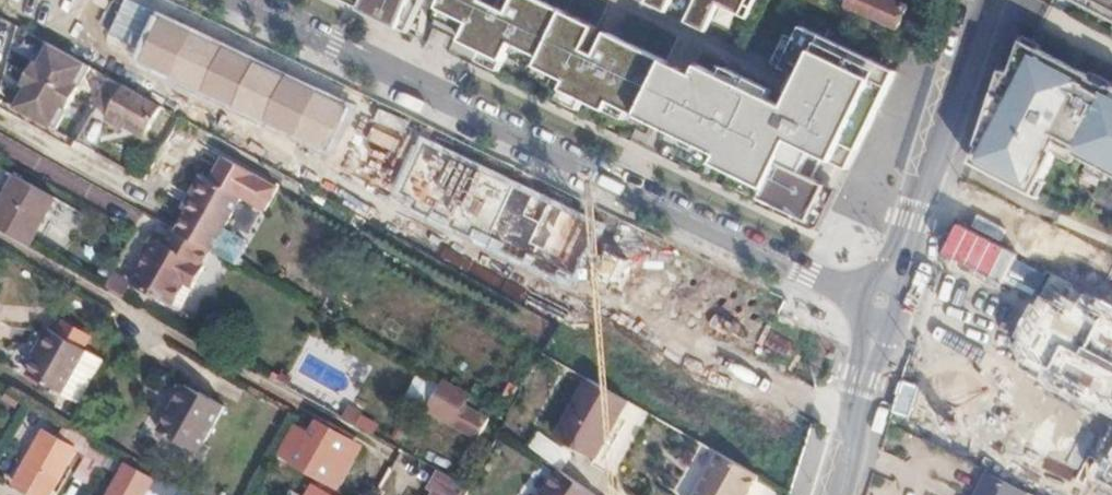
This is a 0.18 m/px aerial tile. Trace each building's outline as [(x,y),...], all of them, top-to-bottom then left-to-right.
[(374,18),(377,11),(354,0),(337,0),(374,18)] [(377,11),(374,18),(405,33),(422,0),(354,0),(377,11)] [(431,28),(454,39),(468,10),(478,15),(485,0),(443,0),(431,28)] [(454,39),(481,52),(501,11),(508,14),(515,0),(485,0),(478,15),(468,10),(454,39)] [(508,14),(501,11),(481,52),(504,63),(508,54),(567,82),(563,92),(607,113),(611,104),(641,119),(668,63),(608,34),(597,57),(585,51),(596,28),(538,0),(515,0),(508,14)] [(646,4),(666,14),(673,0),(648,0),(646,4)] [(686,23),(706,33),(719,6),(748,20),(758,0),(697,0),(686,23)] [(896,29),(906,6),(893,0),(849,0),(846,6),(896,29)] [(1111,20),(1111,0),(1073,0),(1111,20)] [(783,70),(802,79),(839,98),(830,116),(868,134),(898,73),(803,28),(783,70)] [(58,48),(23,111),(68,137),(103,73),(58,48)] [(977,168),(1034,198),(1041,184),(1044,185),(1061,151),(1059,150),(1068,133),(1086,142),(1085,144),(1111,159),(1111,91),(1097,83),(1098,82),(1042,52),(1041,54),(1031,49),(1015,77),(1014,76),(998,107),(994,105),(984,131),(981,142),(978,149),(985,152),(977,168)] [(690,74),(668,63),(641,119),(670,133),(686,99),(679,96),(690,74)] [(670,133),(665,142),(767,191),(762,201),(780,209),(777,215),(801,226),(822,184),(813,180),(819,168),(803,160),(816,132),(785,117),(789,111),(787,110),(695,64),(690,74),(679,96),(686,99),(670,133)] [(802,79),(787,110),(789,111),(785,117),(816,132),(803,160),(819,168),(823,160),(850,173),(868,134),(830,116),(839,98),(802,79)] [(136,92),(117,125),(135,135),(136,133),(157,144),(174,113),(136,92)] [(28,245),(54,197),(10,174),(0,192),(0,231),(28,245)] [(209,204),(204,212),(241,232),(256,205),(214,183),(204,201),(209,204)] [(822,184),(801,226),(819,235),(840,193),(822,184)] [(204,201),(199,209),(204,212),(209,204),(204,201)] [(204,212),(199,209),(195,215),(200,218),(204,212)] [(204,212),(200,218),(189,238),(220,255),(227,259),(241,232),(204,212)] [(189,238),(185,236),(178,249),(170,245),(146,291),(187,314),(199,291),(208,295),(219,273),(212,269),(220,255),(189,238)] [(108,287),(123,295),(132,277),(117,270),(108,287)] [(1091,291),(1086,304),(1056,284),(1043,309),(1037,305),(1023,337),(1028,341),(1021,352),(1024,362),(1048,371),(1041,386),(1111,413),(1111,302),(1091,291)] [(56,319),(50,330),(84,349),(90,338),(56,319)] [(46,328),(36,345),(41,348),(35,358),(26,374),(62,393),(86,350),(84,349),(50,330),(46,328)] [(41,348),(36,345),(30,355),(35,358),(41,348)] [(102,359),(86,350),(62,393),(79,403),(102,359)] [(630,400),(590,377),(557,435),(597,458),(630,400)] [(183,389),(159,433),(199,457),(224,411),(183,389)] [(491,419),(469,407),(458,427),(480,439),(491,419)] [(312,432),(296,423),(279,453),(323,479),(348,436),(320,420),(312,432)] [(75,433),(68,447),(42,434),(12,485),(29,494),(48,494),(73,451),(84,457),(87,459),(96,445),(75,433)] [(329,476),(340,482),(361,445),(348,436),(323,479),(326,480),(329,476)] [(1111,494),(1111,443),(1089,482),(1111,494)] [(721,453),(697,494),(754,494),(761,475),(721,453)] [(147,490),(154,478),(127,463),(109,494),(144,494),(147,490)] [(984,470),(972,494),(1024,494),(1026,491),(984,470)] [(560,471),(543,494),(595,494),(560,471)] [(438,473),(428,491),(436,494),(469,494),(471,491),(438,473)] [(337,487),(340,482),(329,476),(326,480),(337,487)] [(156,494),(178,494),(179,492),(154,478),(147,490),(156,494)]
